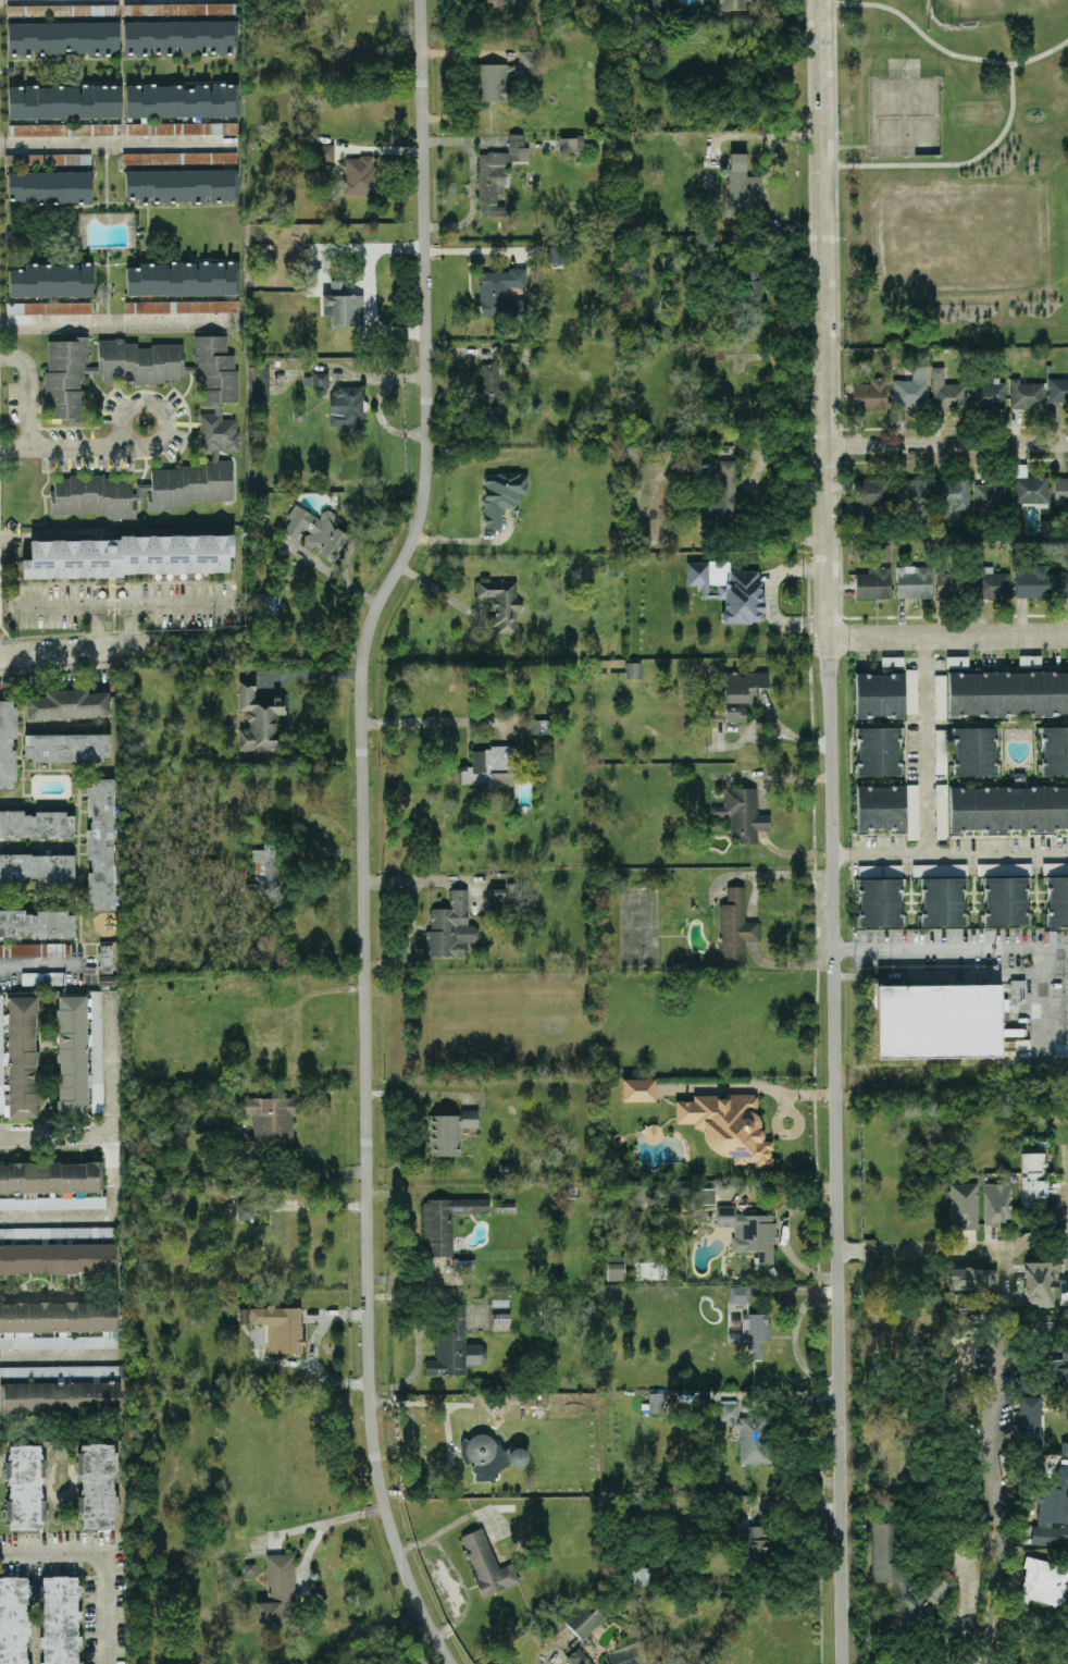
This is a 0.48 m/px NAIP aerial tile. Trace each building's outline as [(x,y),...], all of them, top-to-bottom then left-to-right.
[(506,0),(483,0),(483,12),(506,11),(506,0)] [(719,9),(745,9),(745,0),(746,0),(719,0),(719,9)] [(236,15),(236,3),(123,4),(123,16),(236,15)] [(7,17),(115,15),(115,4),(6,6),(7,17)] [(123,21),(123,53),(150,53),(150,52),(180,52),(202,52),(202,46),(214,46),(214,52),(238,52),(238,21),(123,21)] [(477,100),(505,101),(506,79),(535,79),(535,51),(518,50),(518,64),(477,64),(477,100)] [(126,117),(239,116),(239,84),(141,84),(141,85),(126,85),(126,117)] [(121,85),(80,85),(80,86),(24,86),(8,86),(8,118),(121,118),(121,85)] [(8,124),(8,135),(237,134),(237,123),(121,123),(121,124),(8,124)] [(479,214),(505,214),(505,205),(497,205),(497,195),(505,195),(505,162),(529,162),(529,146),(523,147),(523,134),(508,134),(508,152),(478,153),(479,214)] [(560,151),(584,150),(584,136),(559,136),(560,151)] [(334,144),(311,145),(311,161),(334,161),(334,144)] [(123,165),(237,163),(236,151),(123,153),(123,165)] [(91,153),(5,154),(5,166),(91,165),(91,153)] [(746,153),(729,153),(729,215),(761,215),(761,176),(746,176),(746,153)] [(344,157),(345,194),(375,194),(374,156),(344,157)] [(125,171),(125,199),(139,198),(139,202),(238,201),(238,169),(125,171)] [(7,172),(8,203),(92,202),(91,171),(7,172)] [(568,261),(567,245),(547,246),(547,262),(568,261)] [(239,295),(239,262),(168,261),(168,263),(137,263),(137,267),(126,267),(126,295),(239,295)] [(9,296),(93,296),(93,264),(25,264),(25,270),(9,270),(9,296)] [(309,289),(319,289),(320,269),(309,269),(309,289)] [(526,287),(526,270),(479,270),(480,315),(523,314),(523,299),(507,299),(507,287),(526,287)] [(762,304),(761,271),(736,271),(737,304),(762,304)] [(322,294),(321,316),(330,316),(330,325),(363,326),(364,295),(345,295),(345,283),(331,282),(330,294),(322,294)] [(238,300),(124,302),(124,313),(239,311),(238,300)] [(93,302),(6,303),(6,315),(93,313),(93,302)] [(233,503),(231,459),(220,460),(219,451),(238,450),(237,419),(221,420),(220,402),(235,401),(232,334),(193,336),(195,366),(184,367),(182,341),(97,345),(99,367),(88,368),(87,338),(44,340),(49,422),(83,420),(81,382),(200,375),(202,406),(201,418),(204,465),(170,467),(133,490),(124,475),(51,479),(53,513),(233,503)] [(499,364),(480,364),(479,408),(484,408),(484,422),(503,422),(503,411),(498,411),(499,364)] [(269,365),(248,365),(249,399),(269,399),(269,365)] [(966,383),(944,383),(944,365),(931,365),(932,410),(966,409),(966,383)] [(926,366),(912,366),(912,379),(892,380),(892,408),(927,407),(926,366)] [(328,372),(312,372),(312,388),(328,388),(328,372)] [(886,378),(869,377),(868,384),(853,384),(852,409),(886,409),(886,378)] [(1044,409),(1044,383),(1019,383),(1020,378),(1010,378),(1010,408),(1044,409)] [(1049,402),(1067,402),(1067,378),(1048,378),(1049,402)] [(1004,409),(1005,383),(971,383),(971,408),(1004,409)] [(330,425),(364,425),(363,409),(364,409),(363,386),(329,387),(330,425)] [(736,460),(719,460),(718,494),(709,494),(708,521),(735,521),(736,460)] [(1026,464),(1014,464),(1014,503),(1048,503),(1048,477),(1026,477),(1026,464)] [(501,507),(517,507),(517,493),(527,493),(527,473),(484,473),(485,528),(501,528),(501,507)] [(1054,478),(1054,508),(1067,508),(1067,477),(1054,478)] [(888,480),(854,479),(853,505),(887,506),(888,480)] [(974,483),(974,508),(1010,507),(1009,482),(974,483)] [(347,533),(331,525),(337,514),(324,508),(320,517),(295,505),(281,532),(297,539),(302,529),(308,532),(302,543),(317,550),(316,551),(334,560),(347,533)] [(228,574),(228,557),(233,557),(233,536),(29,538),(29,560),(21,560),(21,576),(228,574)] [(710,561),(686,562),(686,586),(701,585),(701,599),(722,598),(723,622),(762,622),(761,570),(728,571),(728,582),(710,582),(710,561)] [(1015,569),(1016,598),(1050,596),(1049,564),(1032,565),(1032,569),(1015,569)] [(931,597),(930,566),(896,566),(896,598),(931,597)] [(1010,600),(1011,573),(993,573),(993,566),(978,566),(977,599),(1010,600)] [(856,599),(890,598),(889,569),(854,570),(856,599)] [(1054,597),(1067,597),(1067,571),(1055,571),(1054,597)] [(936,598),(959,597),(959,572),(935,573),(936,598)] [(518,581),(477,581),(477,597),(493,597),(493,633),(519,633),(518,581)] [(278,613),(280,596),(256,593),(253,610),(278,613)] [(1041,655),(1019,656),(1019,671),(1041,671),(1041,655)] [(882,657),(882,673),(903,672),(903,656),(882,657)] [(946,656),(946,672),(968,672),(968,656),(946,656)] [(641,662),(626,662),(625,677),(641,677),(641,662)] [(916,669),(906,669),(906,713),(917,713),(916,669)] [(769,671),(724,672),(725,722),(746,721),(746,704),(753,703),(752,688),(769,687),(769,671)] [(947,715),(1032,715),(1067,715),(1067,672),(947,672),(947,715)] [(902,673),(855,674),(855,718),(903,717),(902,673)] [(943,695),(944,675),(936,675),(935,695),(943,695)] [(277,750),(276,715),(285,715),(285,697),(255,697),(255,680),(239,680),(239,710),(247,710),(247,728),(239,728),(239,750),(277,750)] [(109,691),(88,692),(88,688),(44,690),(44,697),(25,698),(26,719),(110,715),(109,691)] [(16,787),(14,700),(0,700),(0,787),(16,787)] [(527,734),(548,733),(548,719),(527,720),(527,734)] [(1067,774),(1067,726),(1040,727),(1042,775),(1067,774)] [(899,727),(856,727),(857,775),(900,775),(899,727)] [(954,776),(997,775),(996,727),(953,728),(954,776)] [(110,734),(25,734),(25,761),(110,761),(110,734)] [(533,757),(514,757),(514,748),(471,748),(471,768),(461,768),(461,785),(513,785),(513,780),(533,780),(533,757)] [(113,778),(88,779),(88,859),(91,859),(91,872),(89,872),(89,909),(114,909),(113,778)] [(917,784),(906,784),(907,839),(918,839),(917,784)] [(904,786),(856,787),(857,830),(905,829),(904,786)] [(949,831),(1067,830),(1067,787),(949,788),(949,831)] [(757,788),(723,788),(723,806),(711,806),(711,816),(730,816),(730,836),(737,836),(737,843),(757,843),(757,830),(770,830),(770,814),(757,814),(757,788)] [(947,838),(946,794),(941,794),(942,800),(936,800),(937,839),(947,838)] [(73,837),(73,812),(35,812),(35,815),(24,815),(24,811),(0,811),(0,838),(73,837)] [(245,893),(276,894),(278,843),(263,843),(263,849),(254,849),(253,883),(245,883),(245,893)] [(0,855),(0,880),(74,879),(74,854),(0,855)] [(993,873),(993,864),(978,863),(978,873),(993,873)] [(1028,924),(1027,876),(982,877),(982,889),(984,889),(985,926),(1028,924)] [(1067,924),(1067,876),(1046,877),(1047,925),(1067,924)] [(922,926),(965,926),(964,877),(921,878),(922,926)] [(859,927),(902,926),(901,878),(858,879),(859,927)] [(745,886),(727,886),(727,903),(720,903),(719,957),(745,958),(745,941),(759,941),(759,921),(744,921),(745,886)] [(464,956),(464,942),(478,942),(478,925),(468,925),(468,889),(450,889),(450,908),(431,908),(431,931),(426,931),(426,957),(464,956)] [(75,936),(75,911),(37,911),(37,914),(26,914),(26,910),(0,910),(0,937),(75,936)] [(61,955),(61,948),(56,948),(56,943),(0,944),(0,956),(61,955)] [(1003,988),(1004,1058),(884,1060),(883,990),(1003,988)] [(88,995),(57,996),(58,1116),(89,1116),(89,1112),(102,1112),(102,991),(88,991),(88,995)] [(7,1050),(3,1050),(3,993),(0,993),(0,1116),(36,1116),(36,996),(7,996),(7,1050)] [(1028,1028),(1003,1028),(1003,1038),(1016,1038),(1015,1049),(1028,1050),(1028,1028)] [(654,1101),(654,1078),(621,1079),(622,1101),(654,1101)] [(771,1165),(772,1141),(758,1140),(760,1094),(728,1093),(728,1097),(693,1095),(693,1101),(676,1100),(675,1122),(694,1123),(694,1128),(707,1129),(706,1153),(733,1154),(732,1163),(771,1165)] [(293,1142),(294,1097),(240,1097),(240,1114),(253,1114),(253,1141),(238,1141),(238,1162),(242,1162),(242,1161),(259,1161),(259,1142),(293,1142)] [(460,1127),(478,1127),(477,1109),(461,1110),(461,1115),(429,1115),(430,1156),(461,1155),(460,1127)] [(1045,1152),(1021,1153),(1022,1208),(1046,1208),(1045,1152)] [(106,1208),(105,1194),(102,1194),(101,1162),(0,1163),(0,1209),(106,1208)] [(977,1183),(949,1184),(950,1227),(977,1227),(977,1183)] [(1010,1183),(983,1184),(984,1225),(1001,1225),(1001,1219),(1010,1219),(1010,1183)] [(714,1204),(715,1188),(701,1188),(701,1204),(714,1204)] [(489,1212),(489,1198),(422,1199),(423,1238),(427,1238),(427,1256),(453,1256),(452,1213),(489,1212)] [(254,1204),(238,1205),(238,1219),(255,1218),(254,1204)] [(775,1264),(774,1214),(735,1215),(735,1205),(717,1205),(718,1226),(734,1225),(734,1236),(730,1236),(730,1251),(758,1250),(758,1264),(775,1264)] [(0,1228),(0,1239),(113,1238),(113,1226),(0,1228)] [(117,1273),(117,1244),(0,1244),(0,1274),(117,1273)] [(1024,1262),(1025,1307),(1053,1306),(1052,1261),(1024,1262)] [(948,1289),(993,1288),(993,1268),(948,1269),(948,1289)] [(1059,1279),(1059,1304),(1067,1304),(1067,1279),(1059,1279)] [(729,1302),(748,1302),(748,1286),(729,1286),(729,1302)] [(116,1301),(0,1303),(0,1349),(117,1347),(116,1301)] [(465,1344),(465,1304),(450,1304),(450,1331),(437,1331),(437,1360),(425,1360),(425,1375),(466,1374),(465,1364),(486,1364),(485,1343),(465,1344)] [(267,1353),(301,1353),(302,1307),(250,1307),(250,1324),(267,1324),(267,1353)] [(248,1323),(249,1308),(239,1308),(239,1323),(248,1323)] [(508,1330),(508,1313),(493,1313),(494,1330),(508,1330)] [(769,1313),(741,1313),(741,1332),(728,1332),(728,1346),(752,1345),(752,1359),(764,1359),(763,1339),(769,1339),(769,1313)] [(1060,1344),(1060,1359),(1051,1359),(1051,1391),(1067,1391),(1067,1344),(1060,1344)] [(120,1410),(119,1381),(0,1383),(0,1412),(120,1410)] [(664,1393),(648,1393),(648,1410),(663,1411),(664,1393)] [(1041,1396),(1020,1396),(1019,1448),(1040,1448),(1041,1396)] [(739,1463),(769,1463),(768,1416),(738,1417),(738,1400),(720,1400),(720,1420),(730,1420),(731,1428),(739,1428),(739,1463)] [(474,1479),(496,1478),(496,1467),(527,1465),(526,1448),(501,1449),(501,1436),(461,1438),(462,1463),(473,1463),(474,1479)] [(42,1529),(42,1520),(45,1520),(42,1444),(5,1446),(8,1530),(42,1529)] [(81,1528),(115,1528),(116,1444),(78,1444),(78,1474),(81,1474),(81,1496),(77,1496),(77,1513),(82,1513),(81,1528)] [(1067,1544),(1067,1526),(1051,1526),(1051,1522),(1067,1522),(1067,1471),(1053,1472),(1053,1489),(1034,1489),(1034,1502),(1038,1502),(1038,1526),(1031,1526),(1031,1545),(1067,1544)] [(871,1582),(895,1582),(895,1626),(908,1626),(912,1621),(926,1621),(939,1604),(939,1602),(952,1587),(935,1573),(918,1594),(906,1594),(906,1565),(896,1556),(895,1523),(871,1523),(871,1582)] [(766,1525),(742,1526),(743,1562),(767,1561),(766,1525)] [(460,1536),(483,1597),(520,1582),(512,1562),(499,1568),(482,1527),(460,1536)] [(293,1553),(266,1554),(267,1602),(255,1602),(255,1622),(295,1620),(293,1553)] [(1062,1606),(1067,1580),(1067,1566),(1028,1556),(1017,1602),(1027,1604),(1028,1598),(1062,1606)] [(650,1567),(631,1567),(631,1585),(650,1585),(650,1567)] [(40,1595),(42,1597),(42,1609),(41,1636),(39,1638),(39,1645),(43,1649),(43,1661),(40,1663),(81,1663),(78,1660),(78,1646),(83,1641),(78,1636),(78,1620),(82,1616),(77,1610),(77,1596),(80,1593),(80,1585),(73,1576),(41,1576),(40,1595)] [(28,1577),(0,1577),(0,1663),(28,1663),(28,1577)] [(605,1618),(595,1608),(590,1612),(578,1599),(547,1628),(555,1636),(567,1625),(580,1639),(577,1642),(589,1655),(597,1647),(586,1635),(605,1618)] [(589,1658),(578,1646),(566,1658),(572,1663),(583,1663),(589,1658)]
